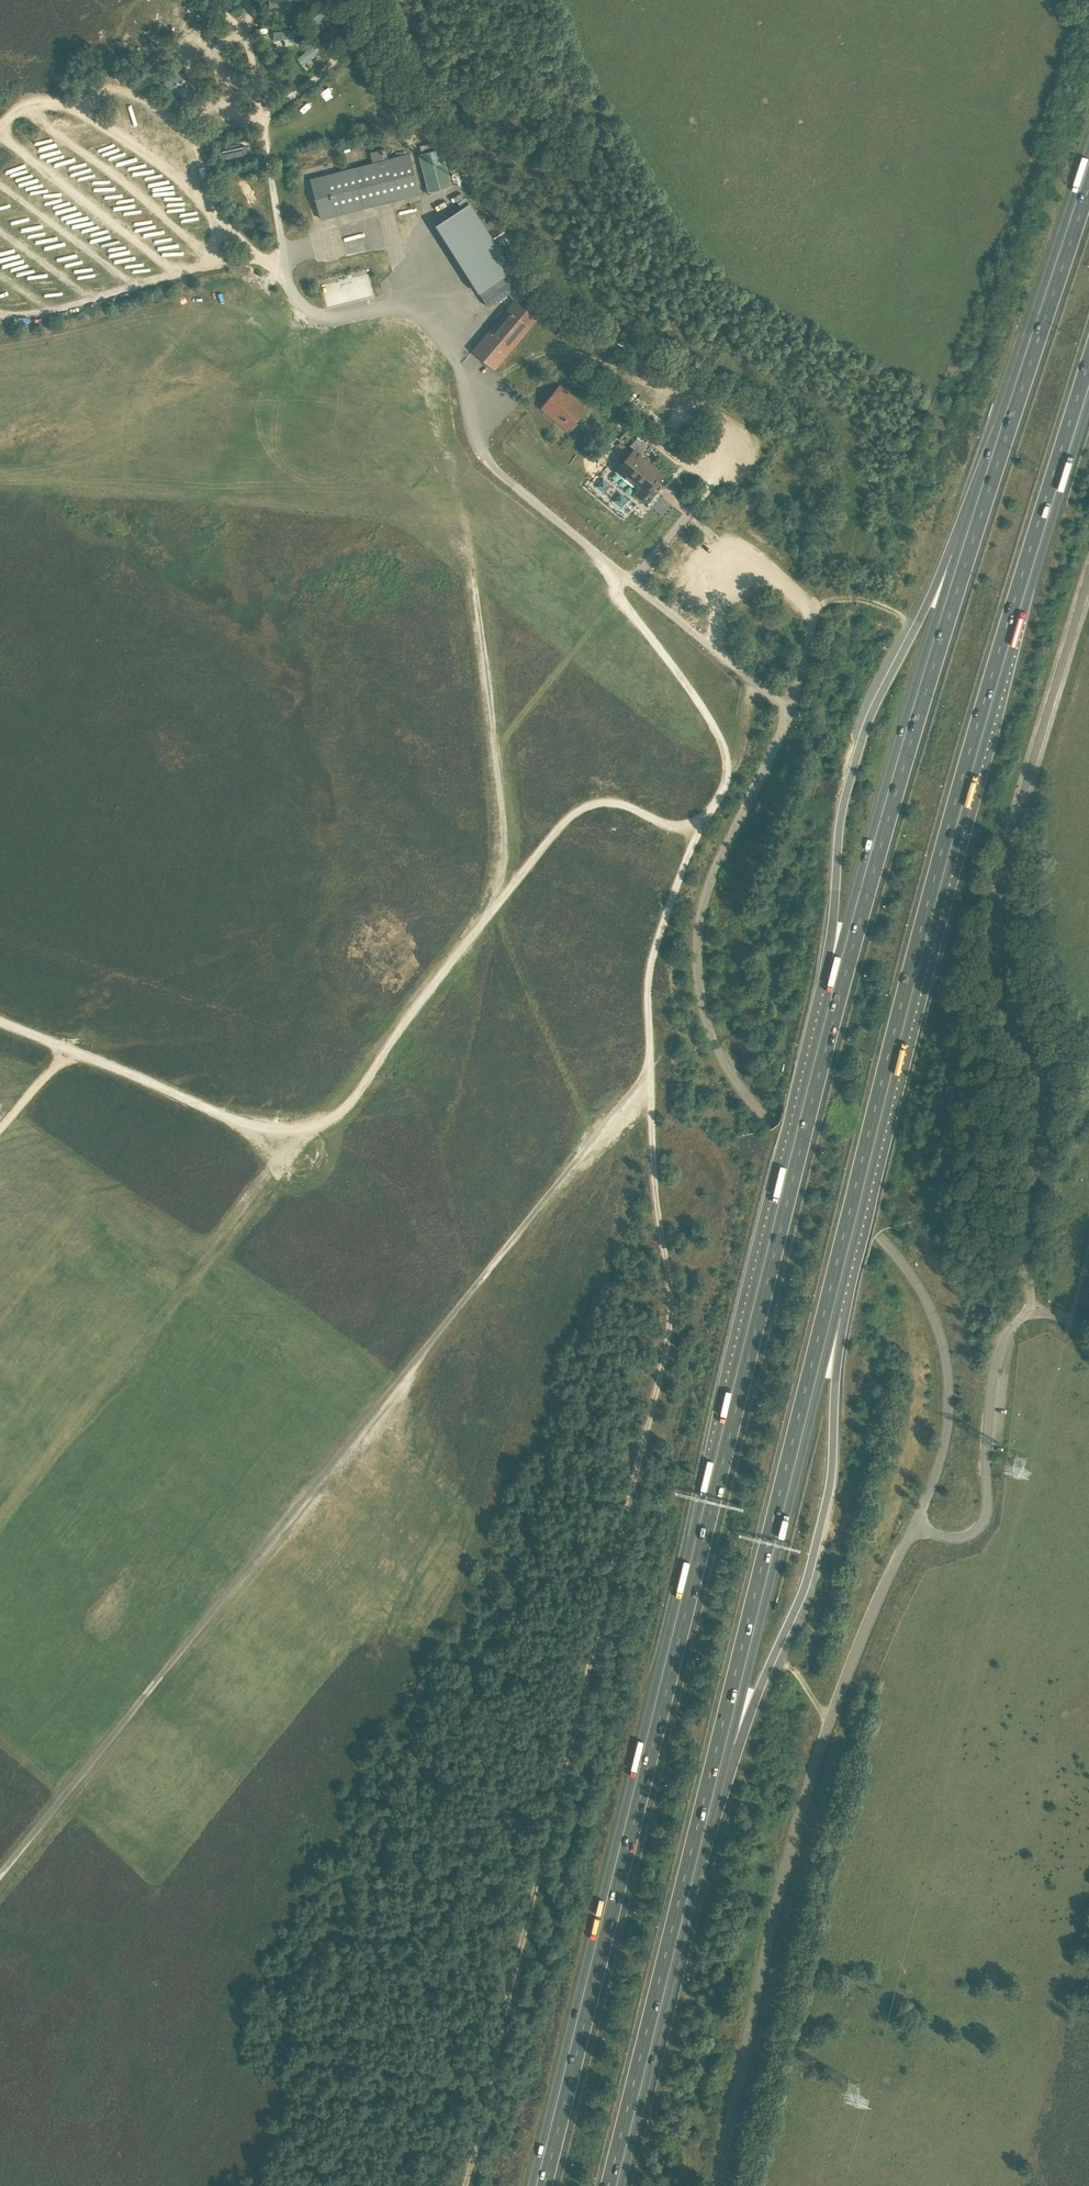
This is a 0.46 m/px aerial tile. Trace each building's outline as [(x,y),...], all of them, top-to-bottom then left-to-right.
[(314,47),(296,59),(303,69),(321,56),(314,47)] [(304,135),(316,135),(315,127),(304,128),(304,135)] [(431,143),(420,146),(421,152),(433,149),(431,143)] [(220,159),(247,154),(245,146),(219,151),(220,159)] [(420,155),(429,192),(450,186),(441,149),(420,155)] [(311,180),(321,218),(419,193),(409,155),(311,180)] [(517,271),(513,273),(488,234),(469,204),(465,198),(458,202),(462,208),(435,225),(478,292),(479,292),(488,307),(509,294),(514,301),(516,299),(519,301),(528,296),(524,290),(528,288),(517,271)] [(497,223),(493,218),(488,220),(492,226),(497,223)] [(316,260),(327,258),(326,251),(314,253),(316,260)] [(538,316),(519,301),(516,299),(514,301),(473,351),(494,369),(538,316)] [(574,336),(562,327),(557,333),(568,342),(574,336)] [(634,379),(631,385),(641,391),(644,385),(634,379)] [(540,407),(556,420),(568,430),(570,428),(571,430),(576,424),(574,423),(586,409),(559,385),(540,407)] [(456,392),(459,405),(465,404),(461,390),(456,392)] [(689,425),(684,422),(677,432),(681,435),(689,425)] [(627,449),(619,442),(617,445),(625,451),(627,449)] [(641,501),(652,488),(664,474),(634,449),(616,470),(637,488),(632,494),(641,501)] [(406,1602),(409,1598),(393,1588),(390,1592),(406,1602)] [(403,1588),(401,1592),(414,1598),(416,1595),(403,1588)] [(357,1620),(364,1625),(374,1610),(367,1606),(357,1620)] [(346,1637),(350,1640),(360,1630),(356,1626),(346,1637)]
